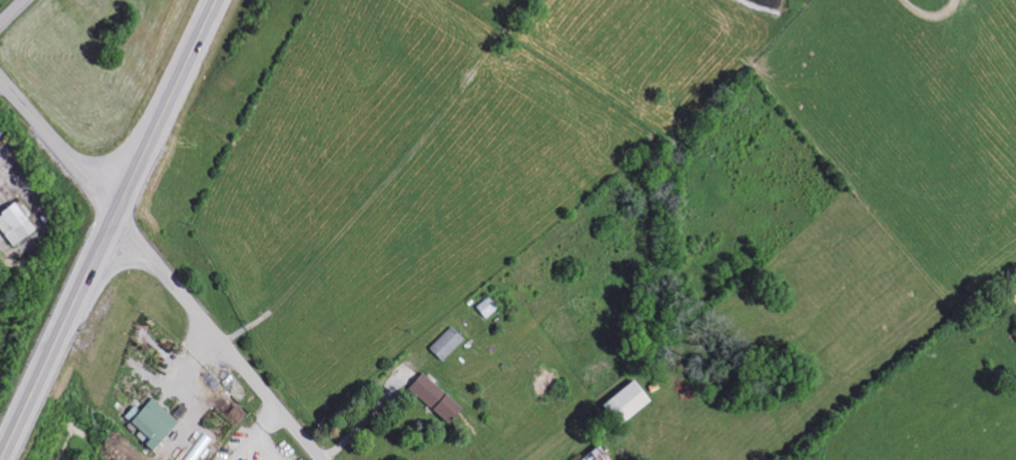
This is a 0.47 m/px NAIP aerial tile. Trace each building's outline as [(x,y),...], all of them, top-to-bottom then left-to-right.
[(10,247),(33,231),(13,203),(0,212),(0,232),(10,247)] [(483,320),(497,311),(488,298),(474,306),(483,320)] [(463,339),(449,326),(427,349),(441,362),(463,339)] [(407,388),(444,424),(458,409),(421,373),(407,388)] [(649,403),(632,381),(601,404),(618,426),(649,403)] [(597,446),(578,459),(608,459),(597,446)]
